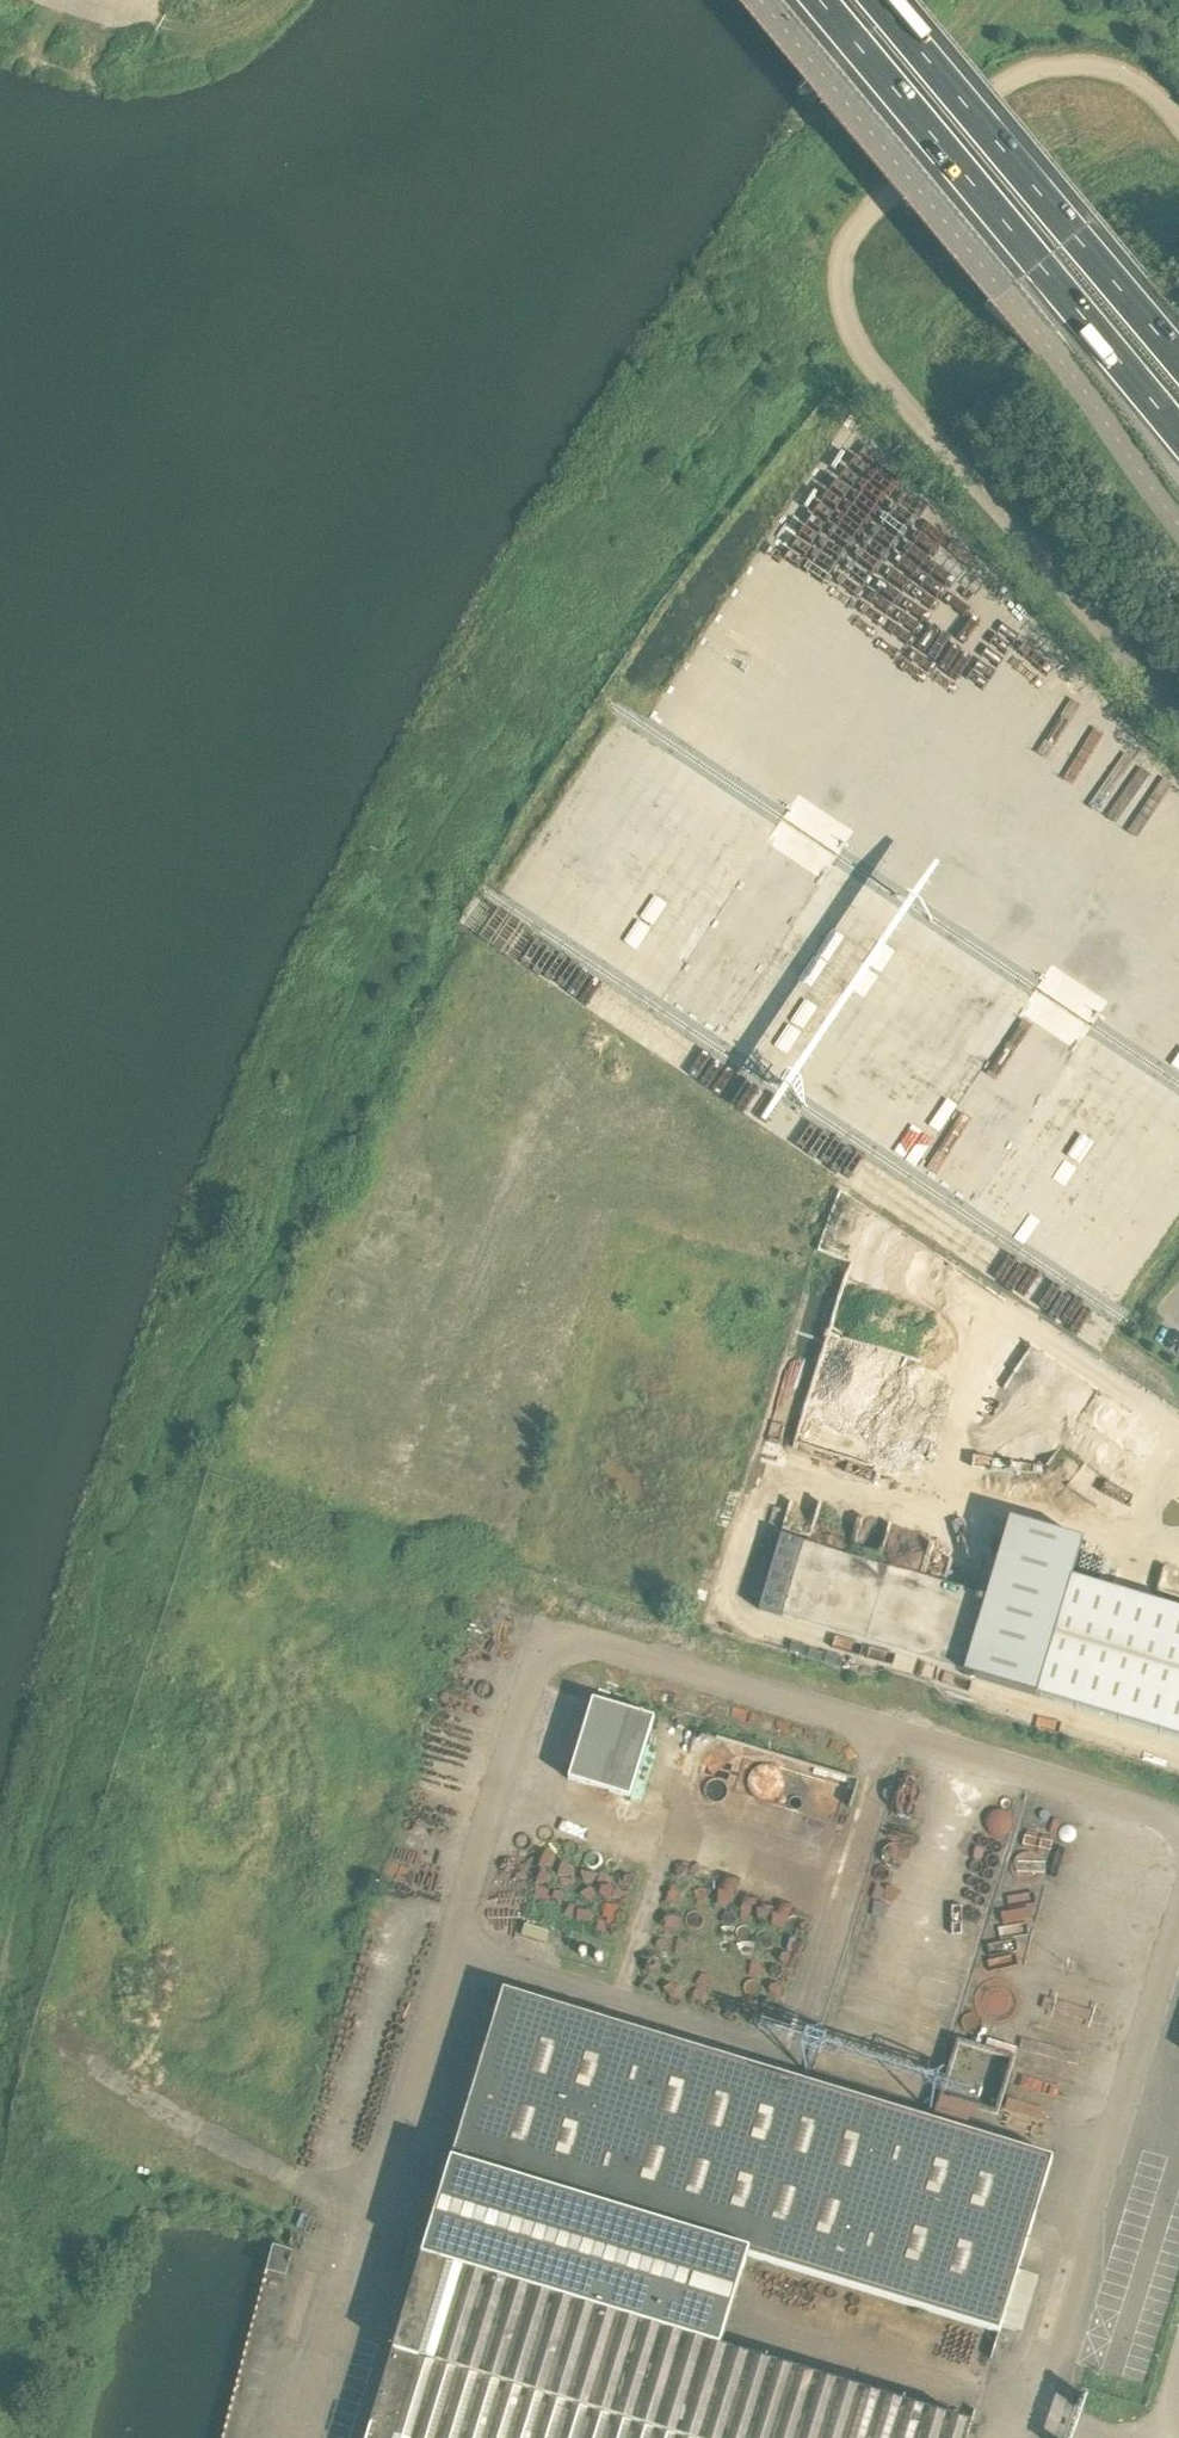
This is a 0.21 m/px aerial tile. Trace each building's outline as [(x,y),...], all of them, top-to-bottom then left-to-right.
[(1072,1580),(1083,1541),(1010,1519),(987,1597),(782,1535),(760,1609),(1037,1696),(1178,1739),(1178,1612),(1072,1580)] [(593,1702),(570,1779),(632,1798),(655,1720),(593,1702)] [(972,2425),(722,2349),(751,2248),(1000,2333),(1002,2327),(1016,2331),(1024,2305),(1030,2306),(1038,2280),(1018,2274),(1053,2158),(505,1992),(369,2437),(968,2437),(972,2425)]
